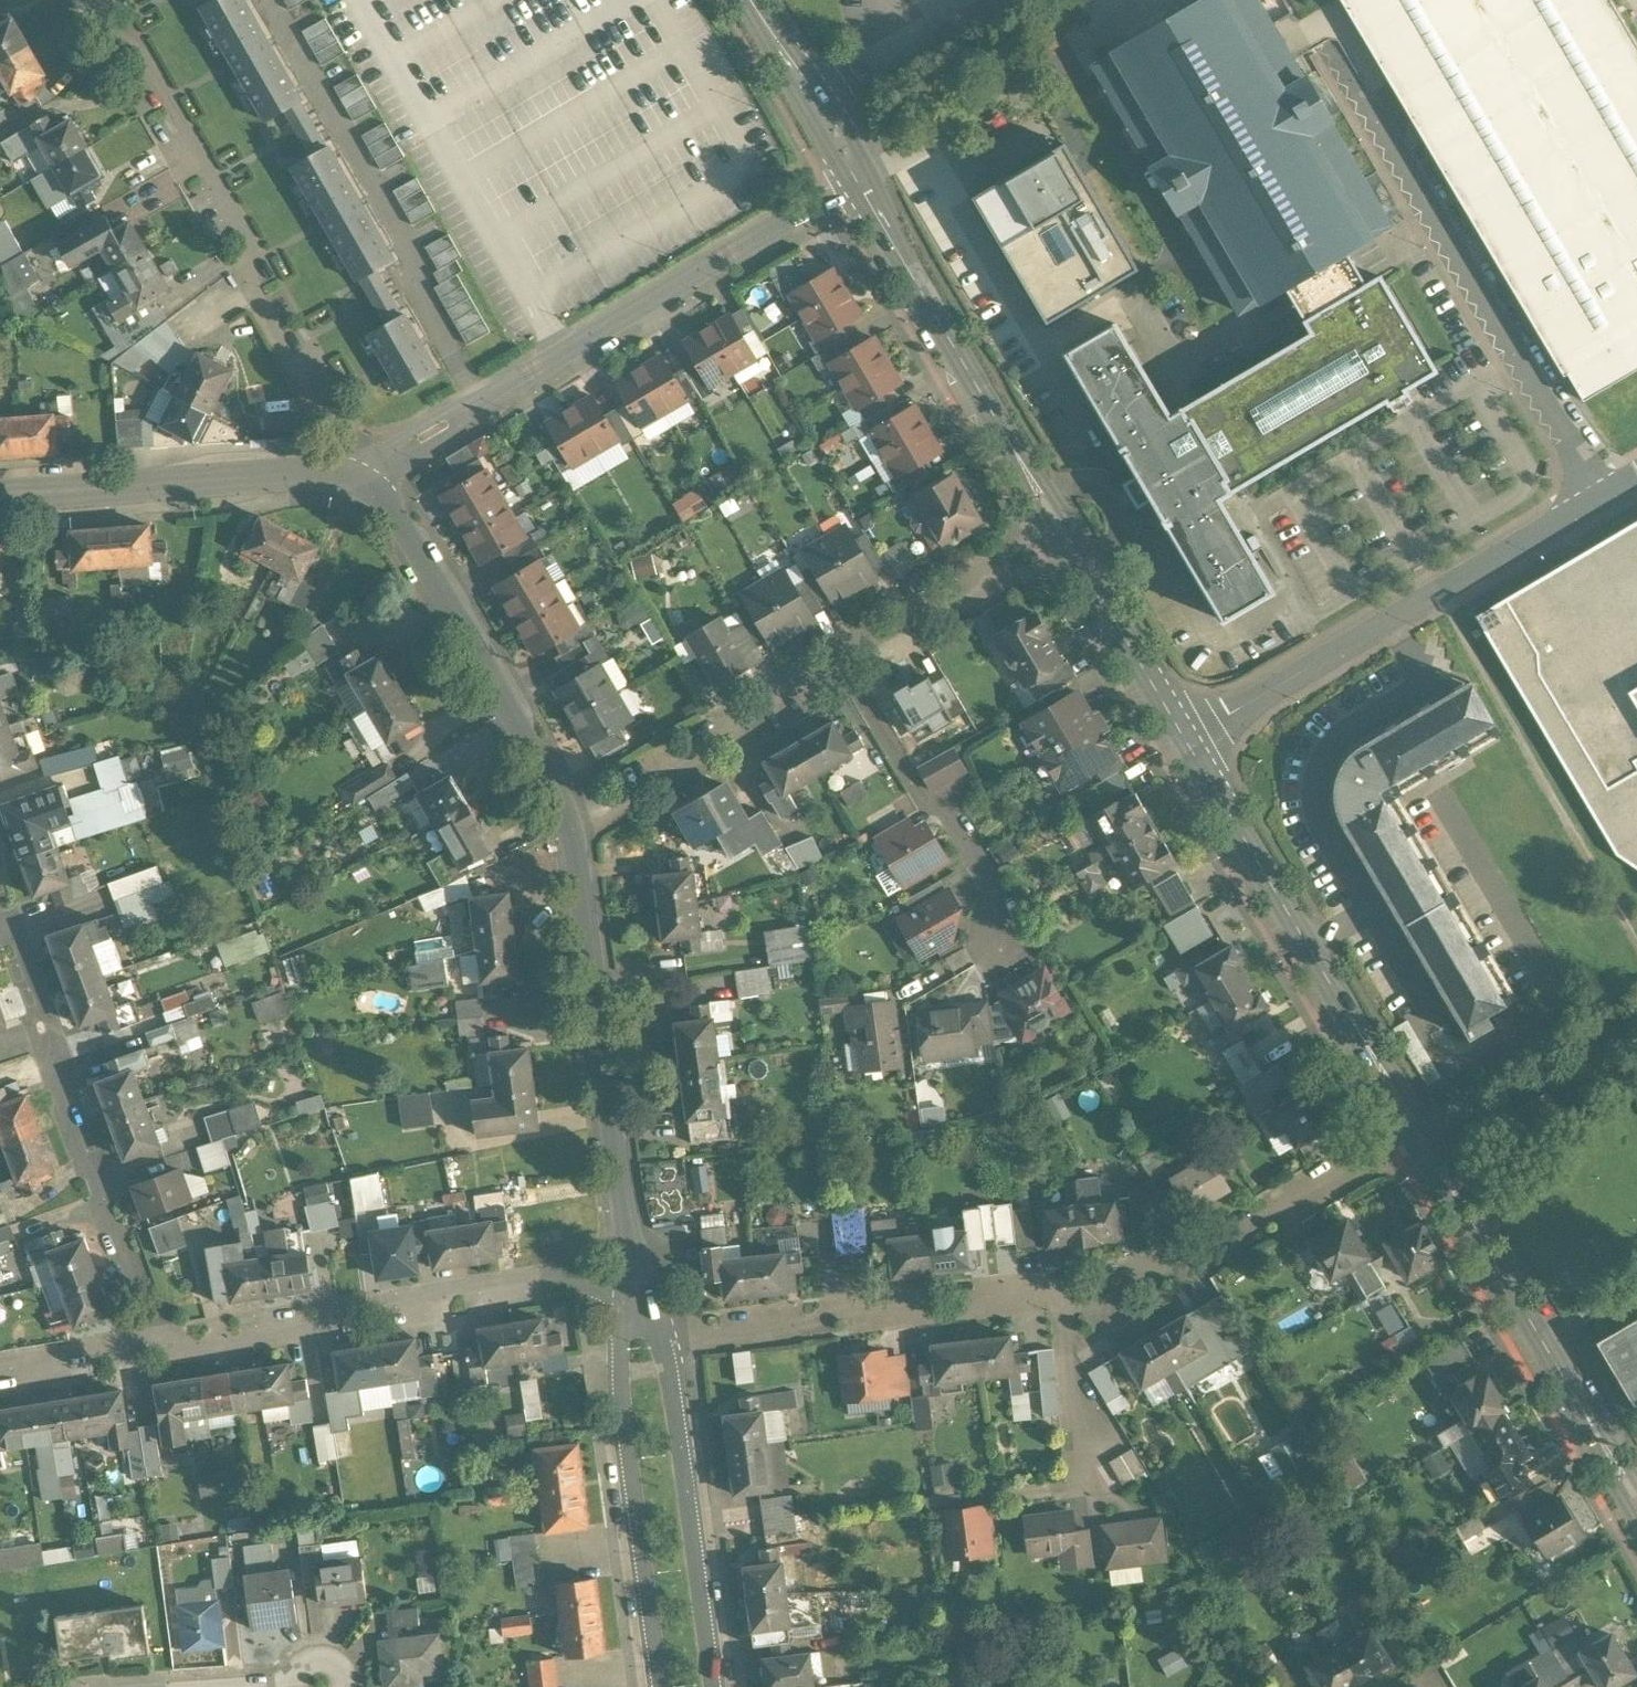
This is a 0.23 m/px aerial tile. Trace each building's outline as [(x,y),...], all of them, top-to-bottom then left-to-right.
[(201,7),(218,36),(253,17),(243,0),(214,0),(201,7)] [(289,11),(308,0),(283,0),(289,11)] [(1114,53),(1093,66),(1094,66),(1093,66),(1154,169),(1153,169),(1178,212),(1179,211),(1239,313),(1240,313),(1261,301),(1261,302),(1269,297),(1268,297),(1270,295),(1273,293),(1281,288),(1281,289),(1283,287),(1283,288),(1285,287),(1285,288),(1285,287),(1285,286),(1344,252),(1345,253),(1345,252),(1369,238),(1390,225),(1390,224),(1330,123),(1331,122),(1305,79),(1304,80),(1293,60),(1272,24),(1258,0),(1204,0),(1114,53)] [(1636,379),(1636,38),(1615,0),(1342,0),(1581,411),(1636,379)] [(1291,13),(1272,24),(1293,60),(1311,49),(1291,13)] [(0,17),(0,62),(27,45),(11,18),(6,21),(2,15),(0,17)] [(253,17),(218,36),(249,92),(285,72),(253,17)] [(325,19),(302,32),(308,43),(331,30),(325,19)] [(331,30),(308,43),(315,55),(338,42),(331,30)] [(338,42),(315,55),(321,66),(344,53),(338,42)] [(0,62),(0,74),(10,91),(11,93),(14,92),(28,83),(32,89),(42,82),(39,77),(44,74),(27,45),(0,62)] [(301,101),(285,72),(249,92),(266,121),(285,110),(300,102),(301,101)] [(356,75),(333,88),(340,99),(363,86),(356,75)] [(28,83),(14,92),(16,96),(21,105),(36,96),(32,89),(28,83)] [(363,86),(340,99),(347,111),(369,98),(363,86)] [(0,97),(0,112),(2,115),(8,112),(4,103),(16,96),(14,92),(11,93),(10,91),(0,97)] [(369,98),(347,111),(353,122),(376,109),(369,98)] [(300,102),(285,110),(296,129),(311,121),(300,102)] [(47,117),(32,126),(39,139),(54,130),(51,124),(47,117)] [(66,123),(62,118),(51,124),(54,130),(39,139),(37,140),(41,147),(54,168),(86,149),(70,121),(66,123)] [(384,123),(361,136),(368,148),(391,135),(384,123)] [(32,126),(2,144),(14,162),(27,156),(41,147),(37,140),(39,139),(32,126)] [(326,148),(315,129),(300,137),(311,156),(326,148)] [(391,135),(368,148),(374,159),(397,146),(391,135)] [(1065,140),(969,197),(1043,328),(1139,271),(1065,140)] [(397,146),(374,159),(381,171),(404,157),(397,146)] [(41,147),(27,156),(39,176),(54,168),(41,147)] [(311,156),(292,167),(309,196),(344,176),(328,147),(326,148),(311,156)] [(86,149),(54,168),(70,195),(72,194),(87,185),(90,191),(101,184),(98,179),(102,176),(86,149)] [(39,176),(31,181),(47,208),(70,195),(54,168),(39,176)] [(376,231),(344,176),(309,196),(341,251),(376,231)] [(416,178),(393,192),(399,203),(422,190),(416,178)] [(90,191),(87,185),(72,194),(80,207),(94,199),(90,191)] [(422,190),(399,203),(406,214),(429,201),(422,190)] [(429,201),(406,214),(412,226),(435,213),(429,201)] [(121,219),(110,225),(105,217),(78,233),(79,235),(60,246),(71,266),(101,248),(113,268),(145,249),(129,221),(124,224),(121,219)] [(376,231),(341,251),(358,280),(360,279),(376,270),(393,261),(376,231)] [(448,235),(425,248),(431,259),(454,246),(448,235)] [(454,246),(431,259),(438,271),(456,261),(461,258),(454,246)] [(145,249),(113,268),(127,294),(129,296),(161,278),(145,249)] [(1344,252),(1285,286),(1285,287),(1285,288),(1285,287),(1283,288),(1283,287),(1281,289),(1281,288),(1273,293),(1284,312),(1299,337),(1299,336),(1301,339),(1311,333),(1305,322),(1305,321),(1306,321),(1366,286),(1365,285),(1360,277),(1361,276),(1351,260),(1350,260),(1345,252),(1345,253),(1344,252)] [(24,253),(1,266),(9,297),(26,288),(39,280),(24,253)] [(438,271),(433,274),(439,285),(457,275),(462,272),(456,261),(438,271)] [(802,262),(772,279),(784,299),(789,296),(789,295),(813,280),(802,262)] [(88,266),(80,270),(87,282),(95,278),(88,266)] [(813,280),(789,295),(789,296),(803,318),(848,292),(834,268),(813,280)] [(376,270),(360,279),(371,298),(387,289),(376,270)] [(439,285),(434,288),(440,300),(463,287),(457,275),(439,285)] [(1181,410),(1170,417),(1115,324),(1065,354),(1137,477),(1124,484),(1138,507),(1150,499),(1223,622),(1273,592),(1219,500),(1386,401),(1393,413),(1405,406),(1412,402),(1405,390),(1436,372),(1380,276),(1365,285),(1366,286),(1306,321),(1305,321),(1305,322),(1311,333),(1301,339),(1299,341),(1197,401),(1181,410)] [(161,278),(129,296),(127,294),(110,304),(108,300),(97,307),(113,334),(158,308),(153,301),(169,291),(161,278)] [(463,287),(440,300),(447,311),(470,298),(463,287)] [(26,288),(9,297),(14,318),(22,322),(39,312),(26,288)] [(848,292),(803,318),(815,340),(816,341),(842,326),(861,315),(848,292)] [(391,297),(375,306),(386,325),(402,316),(391,297)] [(470,298),(447,311),(453,323),(476,309),(470,298)] [(113,334),(109,337),(120,357),(135,346),(166,322),(158,308),(113,334)] [(476,309),(453,323),(460,334),(483,321),(476,309)] [(755,333),(741,310),(730,317),(743,340),(755,333)] [(437,372),(404,315),(402,316),(386,325),(369,335),(401,392),(437,372)] [(730,317),(729,317),(707,330),(732,374),(755,360),(743,340),(730,317)] [(483,321),(460,334),(466,345),(489,332),(483,321)] [(186,350),(167,322),(166,322),(135,346),(146,355),(170,376),(172,377),(178,365),(186,350)] [(842,326),(816,341),(815,340),(809,344),(816,356),(842,341),(849,337),(842,326)] [(732,374),(707,330),(684,343),(695,362),(710,387),(711,386),(732,374)] [(849,353),(830,364),(830,365),(843,387),(887,361),(874,338),(849,353)] [(816,356),(811,359),(818,372),(830,365),(830,364),(849,353),(842,341),(816,356)] [(135,346),(120,357),(111,363),(133,374),(146,355),(135,346)] [(232,372),(199,355),(191,369),(224,386),(232,372)] [(672,376),(660,357),(638,370),(664,414),(685,401),(686,401),(672,376)] [(887,361),(843,387),(857,410),(858,409),(881,396),(901,384),(887,361)] [(710,387),(695,362),(683,369),(702,401),(715,393),(711,386),(710,387)] [(133,374),(111,363),(119,452),(148,449),(146,420),(129,422),(127,399),(138,378),(133,374)] [(190,371),(178,365),(172,377),(170,376),(163,390),(176,397),(190,371)] [(224,386),(191,369),(190,371),(176,397),(209,415),(224,386)] [(702,401),(683,369),(672,376),(686,401),(685,401),(689,408),(702,401)] [(664,414),(638,370),(614,384),(626,403),(640,428),(641,427),(664,414)] [(0,380),(0,395),(35,393),(33,377),(0,380)] [(152,391),(140,413),(157,421),(160,414),(154,411),(162,396),(152,391)] [(48,397),(49,416),(52,416),(52,418),(61,418),(59,396),(48,397)] [(881,396),(858,409),(864,420),(888,406),(881,396)] [(209,415),(176,397),(161,426),(173,433),(170,439),(183,445),(186,440),(194,444),(209,415)] [(603,416),(592,397),(569,410),(595,454),(617,441),(618,441),(603,416)] [(640,428),(626,403),(615,409),(633,441),(645,434),(641,427),(640,428)] [(864,420),(852,428),(859,440),(870,433),(870,432),(894,418),(888,406),(864,420)] [(894,418),(870,432),(870,433),(883,455),(927,429),(914,407),(894,418)] [(633,441),(615,409),(603,416),(618,441),(617,441),(621,448),(633,441)] [(595,454),(569,410),(546,424),(558,443),(572,468),(595,454)] [(55,454),(55,449),(62,449),(61,436),(54,436),(52,418),(52,416),(49,416),(0,420),(0,458),(55,454)] [(61,418),(52,418),(54,436),(61,436),(70,435),(68,417),(61,418)] [(927,429),(883,455),(896,477),(897,478),(922,464),(941,453),(927,429)] [(558,443),(546,449),(561,474),(572,468),(558,443)] [(468,445),(446,459),(454,473),(477,460),(468,445)] [(477,460),(454,473),(461,485),(486,470),(479,459),(477,460)] [(922,464),(897,478),(896,477),(886,484),(893,496),(928,475),(922,464)] [(461,485),(442,496),(455,519),(499,493),(486,470),(461,485)] [(953,478),(917,499),(919,501),(909,508),(915,519),(912,527),(916,534),(925,535),(933,549),(943,543),(944,544),(982,522),(971,503),(969,504),(953,478)] [(685,516),(709,501),(700,487),(677,501),(685,516)] [(499,493),(455,519),(468,541),(512,516),(499,493)] [(1504,599),(1535,654),(1536,674),(1607,792),(1636,776),(1636,766),(1634,763),(1636,761),(1636,513),(1504,599)] [(512,516),(468,541),(481,564),(501,553),(526,538),(525,537),(512,516)] [(271,523),(261,518),(258,524),(251,521),(245,532),(252,535),(244,551),(251,555),(272,566),(289,533),(271,523)] [(137,528),(110,529),(112,567),(148,564),(151,564),(151,562),(149,545),(156,544),(155,531),(149,532),(148,526),(137,527),(137,528)] [(110,529),(82,531),(71,532),(71,537),(65,538),(65,550),(72,550),(73,567),(73,569),(76,569),(112,567),(110,529)] [(854,542),(846,529),(825,541),(855,591),(875,579),(869,568),(854,542)] [(307,543),(289,533),(272,566),(291,576),(300,581),(308,564),(314,568),(320,557),(314,554),(317,547),(308,542),(307,543)] [(526,538),(501,553),(507,564),(539,546),(531,534),(525,537),(526,538)] [(878,557),(865,535),(854,542),(869,568),(875,565),(881,561),(878,557)] [(855,591),(825,541),(805,553),(812,566),(828,592),(834,603),(855,591)] [(903,543),(878,557),(881,561),(892,580),(916,566),(903,543)] [(156,544),(149,545),(151,562),(155,562),(166,561),(165,544),(156,544)] [(539,546),(507,564),(514,576),(539,561),(539,562),(546,558),(539,546)] [(65,550),(56,551),(58,569),(68,568),(73,567),(72,550),(65,550)] [(251,555),(244,551),(237,563),(245,567),(251,555)] [(642,575),(660,571),(657,555),(639,558),(642,575)] [(167,582),(166,561),(155,562),(156,575),(149,576),(150,583),(167,582)] [(514,576),(495,587),(508,610),(552,584),(539,562),(539,561),(514,576)] [(155,562),(151,562),(151,564),(148,564),(149,576),(156,575),(155,562)] [(828,592),(812,566),(800,573),(803,578),(816,599),(828,592)] [(76,569),(73,569),(73,567),(68,568),(69,581),(76,581),(76,569)] [(792,584),(784,571),(763,583),(793,634),(814,622),(808,611),(792,584)] [(300,581),(291,576),(285,587),(294,592),(300,581)] [(816,599),(803,578),(792,584),(808,611),(819,604),(816,599)] [(285,587),(273,581),(267,593),(287,604),(294,592),(285,587)] [(763,583),(742,596),(766,636),(772,647),(793,634),(763,583)] [(552,584),(508,610),(521,632),(565,607),(552,584)] [(133,593),(124,594),(125,602),(134,601),(133,593)] [(124,594),(111,595),(112,604),(125,602),(124,594)] [(1009,599),(986,612),(997,637),(1021,622),(1009,599)] [(1607,792),(1536,674),(1535,654),(1504,599),(1490,608),(1475,616),(1617,856),(1636,870),(1636,776),(1607,792)] [(565,607),(521,632),(535,655),(555,644),(579,630),(578,629),(565,607)] [(750,609),(739,616),(744,625),(754,642),(766,636),(750,609)] [(989,645),(998,639),(997,637),(986,612),(974,619),(989,645)] [(1021,622),(997,637),(998,639),(1026,686),(1044,676),(1046,676),(1052,672),(1053,670),(1060,666),(1043,636),(1047,633),(1035,614),(1021,622)] [(720,620),(688,638),(714,683),(746,665),(745,662),(729,634),(720,620)] [(579,630),(555,644),(561,655),(583,642),(597,634),(590,622),(578,629),(579,630)] [(322,625),(300,642),(314,666),(339,652),(322,625)] [(744,625),(729,634),(745,662),(761,653),(754,642),(744,625)] [(561,655),(555,659),(561,670),(579,660),(590,653),(583,642),(561,655)] [(358,652),(343,661),(347,669),(349,673),(365,665),(362,659),(358,652)] [(372,653),(362,659),(365,665),(349,673),(348,674),(349,677),(356,689),(367,708),(399,690),(385,666),(386,666),(380,656),(376,659),(372,653)] [(561,670),(549,677),(557,691),(587,673),(579,660),(561,670)] [(347,669),(343,661),(320,673),(335,700),(356,689),(349,677),(339,682),(335,676),(347,669)] [(1052,672),(1046,676),(1044,676),(1026,686),(1036,702),(1077,678),(1067,662),(1060,666),(1053,670),(1052,672)] [(557,691),(556,692),(572,718),(616,692),(600,666),(557,691)] [(349,673),(347,669),(335,676),(339,682),(349,677),(348,674),(349,673)] [(944,677),(932,685),(953,719),(965,712),(944,677)] [(906,681),(886,692),(911,734),(928,723),(934,733),(953,722),(928,678),(910,688),(906,681)] [(0,689),(0,697),(9,694),(6,687),(0,689)] [(1350,767),(1345,776),(1343,785),(1342,787),(1342,796),(1342,799),(1343,808),(1344,810),(1348,818),(1469,1023),(1462,1027),(1469,1039),(1492,1026),(1486,1016),(1514,1000),(1393,795),(1499,732),(1474,688),(1370,750),(1363,754),(1356,760),(1350,767)] [(399,690),(367,708),(386,743),(388,742),(403,733),(406,738),(417,732),(414,727),(418,725),(413,714),(412,714),(399,690)] [(616,692),(572,718),(588,746),(589,745),(619,728),(632,720),(616,692)] [(1075,693),(1022,724),(1041,758),(1095,726),(1075,693)] [(8,726),(0,702),(0,729),(8,726)] [(386,743),(367,708),(345,722),(362,753),(375,746),(383,760),(394,754),(388,742),(386,743)] [(337,711),(329,716),(336,727),(345,722),(337,711)] [(822,730),(799,744),(818,776),(851,756),(851,754),(835,728),(832,724),(822,729),(822,730)] [(855,731),(847,736),(840,725),(835,728),(851,754),(864,747),(855,731)] [(0,729),(0,762),(19,755),(13,739),(8,726),(0,729)] [(1095,726),(1041,758),(1058,785),(1070,778),(1074,783),(1095,771),(1114,760),(1114,758),(1095,726)] [(619,728),(589,745),(598,761),(628,743),(619,728)] [(403,733),(388,742),(394,754),(395,755),(410,746),(406,738),(403,733)] [(0,762),(0,780),(38,767),(26,734),(13,739),(19,755),(0,762)] [(158,784),(201,775),(194,740),(139,752),(149,800),(161,798),(158,784)] [(799,744),(774,759),(774,758),(764,764),(782,795),(783,797),(787,794),(818,776),(799,744)] [(64,756),(40,763),(45,778),(81,767),(94,764),(97,763),(93,746),(63,753),(64,756)] [(933,759),(916,768),(930,791),(965,772),(951,749),(933,759)] [(1114,760),(1095,771),(1101,782),(1123,769),(1124,769),(1117,756),(1114,758),(1114,760)] [(97,763),(94,764),(101,788),(103,787),(105,793),(127,786),(119,758),(97,763)] [(388,767),(365,780),(364,778),(342,791),(351,806),(395,779),(388,767)] [(782,795),(767,769),(761,772),(768,783),(760,788),(769,803),(770,802),(782,795)] [(1132,784),(1123,769),(1101,782),(1096,785),(1104,800),(1132,784)] [(380,789),(389,804),(416,788),(407,773),(380,789)] [(440,775),(430,781),(434,786),(418,795),(434,823),(466,804),(455,787),(456,786),(450,777),(444,780),(440,775)] [(861,783),(841,795),(845,803),(857,795),(860,800),(869,795),(861,783)] [(756,842),(760,839),(750,821),(728,784),(676,814),(697,849),(721,835),(732,855),(756,842)] [(58,788),(20,802),(22,808),(10,812),(13,820),(44,810),(52,832),(71,826),(58,788)] [(1135,793),(1121,801),(1091,818),(1112,853),(1153,829),(1144,814),(1146,813),(1135,793)] [(787,794),(783,797),(782,795),(770,802),(780,819),(796,809),(787,794)] [(857,795),(845,803),(848,807),(860,800),(857,795)] [(124,800),(112,804),(119,827),(131,823),(124,800)] [(112,804),(72,816),(75,827),(74,827),(77,840),(119,827),(112,804)] [(466,804),(434,823),(450,851),(455,848),(461,857),(487,842),(482,832),(477,822),(476,822),(466,804)] [(13,820),(8,822),(12,833),(22,860),(57,847),(52,832),(44,810),(13,820)] [(763,813),(750,821),(760,839),(756,842),(764,854),(781,844),(763,813)] [(906,818),(875,836),(883,849),(913,830),(906,818)] [(913,830),(883,849),(893,866),(900,878),(912,871),(913,873),(920,877),(927,873),(928,865),(926,862),(942,853),(924,824),(913,830)] [(1153,829),(1112,853),(1132,888),(1162,870),(1161,869),(1175,861),(1164,842),(1161,843),(1153,829)] [(812,838),(785,848),(797,869),(822,859),(812,838)] [(487,842),(461,857),(455,848),(450,851),(453,855),(461,870),(464,875),(499,861),(487,842)] [(57,847),(22,860),(31,886),(35,897),(41,895),(43,901),(54,897),(52,891),(69,885),(71,885),(70,882),(57,847)] [(453,855),(432,867),(440,882),(461,870),(453,855)] [(688,856),(670,859),(671,868),(659,869),(660,876),(690,872),(688,856)] [(1087,856),(1072,865),(1077,874),(1093,865),(1087,856)] [(1093,865),(1077,874),(1084,884),(1099,875),(1093,865)] [(893,866),(876,876),(888,895),(904,885),(905,886),(920,877),(913,873),(912,871),(900,878),(893,866)] [(157,867),(109,884),(115,901),(163,883),(157,867)] [(660,876),(654,877),(656,888),(657,888),(660,909),(696,904),(692,877),(692,872),(660,876)] [(1099,875),(1084,884),(1089,894),(1105,885),(1099,875)] [(1178,875),(1154,889),(1174,922),(1197,908),(1178,875)] [(81,878),(70,882),(71,885),(69,885),(71,890),(83,886),(81,878)] [(457,880),(423,895),(428,906),(462,892),(457,880)] [(115,901),(114,901),(124,929),(157,917),(153,904),(174,897),(169,881),(163,883),(115,901)] [(939,881),(904,901),(912,913),(946,893),(939,881)] [(69,885),(52,891),(54,897),(57,905),(74,899),(71,890),(69,885)] [(912,913),(898,922),(908,939),(911,940),(922,959),(951,942),(959,911),(948,892),(912,913)] [(509,894),(471,898),(474,919),(511,914),(509,894)] [(474,919),(471,898),(463,899),(465,920),(474,919)] [(696,904),(660,909),(662,929),(661,929),(663,940),(668,940),(698,936),(700,935),(699,925),(698,916),(696,904)] [(1213,935),(1197,908),(1174,922),(1164,927),(1180,954),(1213,935)] [(511,914),(474,919),(478,950),(514,946),(512,926),(511,914)] [(96,920),(48,937),(54,952),(90,939),(92,944),(104,940),(110,938),(106,927),(100,929),(96,920)] [(799,923),(796,924),(796,926),(764,932),(770,967),(814,959),(808,924),(799,926),(799,923)] [(713,933),(700,935),(698,936),(700,952),(722,949),(720,932),(713,933)] [(698,936),(668,940),(669,946),(682,944),(683,954),(700,952),(698,936)] [(418,945),(422,964),(444,959),(454,957),(450,938),(418,945)] [(90,939),(54,952),(58,964),(67,989),(68,989),(81,984),(103,976),(92,944),(90,939)] [(106,945),(104,940),(92,944),(103,976),(123,968),(113,942),(106,945)] [(1200,964),(1193,967),(1198,976),(1212,1000),(1249,979),(1238,962),(1242,960),(1233,944),(1200,964)] [(514,946),(478,950),(482,982),(483,982),(501,980),(502,986),(514,984),(514,978),(519,977),(517,966),(514,946)] [(1196,958),(1178,969),(1186,983),(1198,976),(1193,967),(1200,964),(1196,958)] [(448,986),(444,959),(422,964),(409,968),(413,992),(448,986)] [(766,967),(735,972),(739,998),(770,992),(766,967)] [(1043,971),(1002,995),(1004,998),(1014,1014),(1012,1019),(1020,1033),(1020,1035),(1028,1037),(1047,1026),(1050,1019),(1066,1010),(1043,971)] [(81,984),(68,989),(78,1016),(77,1016),(81,1026),(86,1025),(88,1031),(100,1026),(98,1020),(115,1014),(117,1014),(113,1003),(103,976),(81,984)] [(1249,979),(1212,1000),(1226,1023),(1231,1031),(1237,1027),(1271,1008),(1261,992),(1257,994),(1249,979)] [(501,980),(483,982),(485,998),(503,995),(502,986),(501,980)] [(859,994),(819,999),(821,1015),(845,1012),(845,1010),(860,1007),(859,994)] [(286,995),(266,1002),(275,1029),(295,1022),(286,995)] [(132,996),(113,1003),(117,1014),(115,1014),(120,1029),(140,1022),(134,1005),(135,1004),(132,996)] [(480,998),(456,1001),(458,1020),(482,1017),(480,998)] [(1004,998),(989,1007),(989,1008),(993,1040),(1013,1037),(1020,1033),(1012,1019),(1014,1014),(1004,998)] [(731,1001),(710,1004),(712,1020),(714,1019),(714,1022),(733,1020),(731,1001)] [(154,1013),(160,1029),(189,1019),(183,1003),(154,1013)] [(710,1004),(693,1007),(694,1015),(681,1017),(682,1024),(712,1020),(710,1004)] [(860,1007),(845,1010),(845,1012),(848,1030),(854,1029),(856,1045),(861,1044),(864,1070),(899,1065),(891,1004),(860,1007)] [(989,1008),(966,1011),(971,1043),(993,1040),(989,1008)] [(966,1011),(950,1013),(949,1009),(919,1013),(925,1058),(972,1052),(971,1043),(966,1011)] [(115,1014),(98,1020),(100,1026),(104,1035),(120,1029),(115,1014)] [(484,1033),(482,1017),(458,1020),(460,1036),(484,1033)] [(160,1029),(143,1034),(147,1047),(197,1030),(193,1018),(189,1019),(160,1029)] [(682,1024),(676,1024),(678,1036),(682,1063),(719,1058),(714,1022),(714,1019),(712,1020),(682,1024)] [(1440,1078),(1406,1021),(1393,1029),(1426,1086),(1440,1078)] [(1226,1023),(1214,1031),(1222,1045),(1241,1034),(1237,1027),(1231,1031),(1226,1023)] [(508,1035),(490,1037),(492,1053),(523,1049),(522,1042),(509,1044),(508,1035)] [(490,1037),(470,1039),(472,1056),(491,1054),(491,1053),(492,1053),(490,1037)] [(1224,1056),(1233,1072),(1256,1059),(1246,1042),(1224,1056)] [(492,1053),(491,1053),(491,1054),(495,1085),(531,1080),(528,1060),(529,1060),(528,1049),(523,1049),(492,1053)] [(126,1057),(109,1063),(112,1071),(115,1077),(131,1071),(129,1066),(126,1057)] [(719,1058),(682,1063),(685,1091),(686,1103),(724,1098),(719,1058)] [(1256,1059),(1233,1072),(1241,1085),(1264,1072),(1256,1059)] [(141,1062),(129,1066),(131,1071),(133,1070),(133,1072),(143,1068),(141,1062)] [(131,1071),(115,1077),(112,1071),(100,1075),(102,1082),(97,1083),(101,1094),(108,1113),(143,1100),(133,1072),(133,1070),(131,1071)] [(531,1080),(495,1085),(497,1099),(499,1117),(536,1112),(534,1101),(531,1080)] [(924,1121),(946,1120),(944,1081),(922,1082),(924,1121)] [(0,1090),(0,1106),(11,1103),(8,1096),(5,1088),(0,1090)] [(1278,1107),(1264,1116),(1276,1136),(1287,1129),(1297,1145),(1333,1124),(1311,1088),(1278,1107)] [(1267,1089),(1245,1102),(1256,1120),(1264,1116),(1278,1107),(1267,1089)] [(8,1096),(11,1103),(0,1106),(0,1132),(5,1146),(41,1133),(31,1107),(28,1096),(23,1098),(20,1091),(8,1096)] [(430,1093),(398,1097),(402,1128),(434,1124),(430,1093)] [(747,1095),(724,1098),(726,1110),(748,1107),(747,1095)] [(724,1098),(686,1103),(689,1121),(726,1116),(726,1110),(724,1098)] [(497,1099),(474,1101),(478,1136),(538,1129),(536,1112),(499,1117),(497,1099)] [(143,1100),(108,1113),(115,1133),(119,1144),(154,1131),(143,1100)] [(252,1104),(229,1111),(236,1136),(260,1128),(252,1104)] [(229,1111),(205,1118),(213,1143),(222,1140),(236,1136),(229,1111)] [(726,1116),(689,1121),(692,1143),(729,1138),(726,1116)] [(343,1117),(334,1120),(338,1132),(346,1129),(343,1117)] [(154,1131),(119,1144),(125,1160),(160,1147),(154,1131)] [(928,1131),(910,1134),(913,1148),(930,1145),(928,1131)] [(41,1133),(5,1146),(18,1180),(19,1183),(21,1183),(38,1177),(40,1183),(52,1178),(50,1172),(55,1170),(51,1159),(50,1160),(41,1133)] [(213,1143),(196,1149),(201,1162),(227,1153),(222,1140),(213,1143)] [(227,1153),(201,1162),(205,1174),(231,1166),(227,1153)] [(1075,1160),(1077,1181),(1089,1180),(1090,1186),(1098,1185),(1094,1153),(1074,1156),(1075,1160)] [(1211,1158),(1172,1181),(1182,1198),(1190,1211),(1229,1188),(1211,1158)] [(1061,1189),(1067,1189),(1066,1183),(1077,1181),(1075,1160),(1058,1162),(1061,1189)] [(710,1165),(696,1165),(697,1190),(711,1190),(710,1165)] [(178,1171),(133,1187),(144,1216),(188,1200),(178,1171)] [(1172,1181),(1166,1171),(1151,1180),(1157,1190),(1167,1207),(1182,1198),(1172,1181)] [(377,1172),(350,1178),(354,1206),(382,1202),(377,1172)] [(38,1177),(21,1183),(23,1188),(26,1198),(43,1191),(40,1183),(38,1177)] [(18,1180),(0,1187),(3,1195),(23,1188),(21,1183),(19,1183),(18,1180)] [(1089,1180),(1077,1181),(1080,1205),(1092,1203),(1090,1186),(1089,1180)] [(1067,1189),(1069,1206),(1080,1205),(1077,1181),(1066,1183),(1067,1189)] [(486,1205),(488,1212),(495,1211),(497,1223),(507,1221),(502,1189),(476,1193),(478,1206),(486,1205)] [(1167,1207),(1157,1190),(1133,1205),(1146,1227),(1170,1213),(1167,1207)] [(1028,1191),(1010,1194),(1011,1204),(1012,1211),(1031,1209),(1028,1191)] [(465,1193),(451,1195),(453,1204),(467,1201),(465,1193)] [(451,1195),(443,1197),(445,1206),(453,1204),(451,1195)] [(242,1242),(253,1239),(251,1234),(249,1225),(240,1196),(222,1202),(235,1243),(242,1242)] [(1092,1203),(1080,1205),(1085,1246),(1103,1244),(1102,1241),(1121,1239),(1119,1223),(1121,1222),(1120,1212),(1118,1212),(1116,1200),(1092,1203)] [(332,1202),(318,1205),(324,1230),(338,1227),(332,1202)] [(977,1208),(963,1209),(965,1230),(967,1230),(970,1250),(976,1250),(985,1248),(984,1240),(995,1239),(997,1239),(993,1207),(994,1207),(993,1206),(993,1203),(977,1205),(977,1208)] [(1011,1204),(993,1206),(994,1207),(993,1207),(997,1239),(995,1239),(996,1247),(1016,1244),(1012,1211),(1011,1204)] [(318,1205),(306,1208),(312,1233),(324,1230),(318,1205)] [(1069,1206),(1043,1209),(1045,1220),(1043,1221),(1044,1231),(1046,1231),(1048,1248),(1066,1246),(1066,1248),(1085,1246),(1080,1205),(1069,1206)] [(861,1207),(831,1211),(837,1255),(867,1251),(861,1207)] [(1031,1209),(1012,1211),(1016,1244),(1016,1251),(1035,1248),(1031,1209)] [(488,1212),(489,1222),(492,1222),(492,1223),(497,1223),(495,1211),(488,1212)] [(9,1226),(5,1214),(0,1216),(0,1229),(9,1226)] [(177,1219),(149,1229),(159,1256),(187,1246),(177,1219)] [(737,1220),(737,1223),(737,1229),(751,1228),(751,1219),(737,1220)] [(893,1219),(870,1222),(873,1244),(888,1242),(888,1240),(896,1239),(893,1219)] [(429,1220),(410,1223),(410,1227),(412,1236),(428,1233),(428,1231),(430,1231),(429,1220)] [(497,1223),(492,1223),(495,1241),(501,1240),(510,1239),(507,1221),(497,1223)] [(489,1222),(460,1226),(466,1263),(486,1260),(486,1261),(498,1259),(497,1253),(503,1252),(501,1240),(495,1241),(492,1223),(492,1222),(489,1222)] [(1329,1231),(1328,1233),(1310,1244),(1331,1280),(1348,1270),(1368,1259),(1367,1257),(1347,1222),(1339,1226),(1337,1226),(1334,1226),(1332,1227),(1330,1228),(1329,1231)] [(1422,1222),(1387,1244),(1387,1245),(1394,1256),(1408,1280),(1443,1258),(1422,1222)] [(18,1223),(9,1226),(14,1238),(22,1235),(18,1223)] [(257,1223),(249,1225),(251,1234),(260,1232),(257,1223)] [(737,1223),(725,1225),(727,1245),(752,1242),(751,1228),(737,1229),(737,1223)] [(701,1227),(703,1247),(719,1245),(720,1246),(727,1245),(725,1225),(701,1227)] [(797,1225),(751,1228),(752,1242),(752,1256),(784,1253),(785,1254),(801,1252),(797,1225)] [(0,1229),(0,1243),(14,1238),(9,1226),(0,1229)] [(466,1263),(460,1226),(430,1231),(428,1231),(428,1233),(431,1251),(424,1252),(426,1264),(433,1263),(434,1269),(445,1267),(445,1266),(466,1263)] [(410,1227),(371,1233),(378,1278),(417,1271),(412,1236),(410,1227)] [(302,1232),(286,1235),(285,1229),(267,1232),(271,1257),(289,1254),(290,1256),(305,1253),(302,1232)] [(965,1230),(928,1235),(933,1272),(960,1268),(961,1269),(972,1267),(971,1262),(977,1261),(976,1250),(970,1250),(967,1230),(965,1230)] [(61,1231),(45,1237),(48,1247),(50,1252),(67,1246),(64,1239),(61,1231)] [(428,1233),(412,1236),(415,1254),(419,1253),(424,1252),(431,1251),(428,1233)] [(76,1235),(64,1239),(67,1246),(50,1252),(48,1253),(49,1255),(60,1283),(95,1270),(88,1250),(84,1239),(79,1241),(76,1235)] [(896,1239),(888,1240),(888,1242),(892,1272),(893,1278),(905,1276),(933,1272),(928,1235),(896,1239)] [(14,1238),(0,1243),(0,1252),(17,1246),(14,1238)] [(245,1261),(258,1259),(253,1239),(242,1242),(245,1261)] [(235,1243),(224,1245),(227,1266),(211,1269),(216,1303),(232,1301),(232,1302),(243,1300),(243,1299),(264,1296),(258,1259),(245,1261),(242,1242),(235,1243)] [(888,1242),(873,1244),(874,1251),(873,1251),(873,1254),(874,1254),(875,1262),(885,1261),(886,1273),(892,1272),(888,1242)] [(1331,1280),(1310,1244),(1295,1251),(1323,1299),(1355,1281),(1348,1270),(1331,1280)] [(719,1245),(703,1247),(705,1264),(721,1262),(721,1260),(720,1246),(719,1245)] [(1387,1245),(1367,1257),(1368,1259),(1374,1268),(1394,1256),(1387,1245)] [(48,1247),(29,1254),(32,1261),(49,1255),(48,1253),(50,1252),(48,1247)] [(801,1252),(785,1254),(788,1283),(795,1282),(794,1270),(802,1269),(801,1252)] [(305,1253),(290,1256),(292,1274),(299,1273),(308,1271),(305,1253)] [(784,1253),(752,1256),(757,1293),(777,1290),(777,1291),(789,1290),(788,1283),(785,1254),(784,1253)] [(271,1257),(258,1259),(264,1296),(284,1293),(302,1291),(299,1273),(292,1274),(290,1256),(289,1254),(271,1257)] [(752,1256),(721,1260),(721,1262),(725,1291),(725,1297),(737,1296),(737,1295),(757,1293),(752,1256)] [(1368,1259),(1348,1270),(1355,1281),(1366,1298),(1384,1287),(1373,1269),(1374,1268),(1368,1259)] [(721,1262),(705,1264),(707,1281),(717,1279),(719,1291),(725,1291),(721,1262)] [(95,1270),(60,1283),(70,1311),(71,1313),(73,1312),(89,1306),(91,1312),(103,1307),(101,1301),(107,1300),(103,1289),(102,1289),(95,1270)] [(1222,1296),(1185,1318),(1206,1352),(1184,1365),(1196,1385),(1254,1350),(1222,1296)] [(89,1306),(73,1312),(75,1317),(78,1326),(94,1320),(91,1312),(89,1306)] [(70,1311),(59,1315),(62,1321),(75,1317),(73,1312),(71,1313),(70,1311)] [(62,1321),(59,1315),(55,1317),(61,1332),(78,1326),(75,1317),(62,1321)] [(1185,1318),(1154,1337),(1174,1371),(1184,1365),(1206,1352),(1185,1318)] [(1596,1343),(1636,1412),(1636,1318),(1596,1343)] [(532,1321),(512,1324),(518,1361),(540,1357),(548,1356),(548,1354),(544,1323),(543,1319),(532,1320),(532,1321)] [(561,1334),(554,1335),(552,1322),(544,1323),(548,1354),(563,1351),(561,1334)] [(512,1324),(492,1327),(492,1326),(481,1328),(482,1333),(486,1362),(487,1365),(518,1361),(512,1324)] [(1412,1325),(1394,1335),(1402,1348),(1419,1337),(1412,1325)] [(456,1333),(439,1336),(442,1357),(460,1354),(456,1333)] [(476,1347),(468,1348),(471,1364),(486,1362),(482,1333),(474,1334),(476,1347)] [(1174,1371),(1154,1337),(1120,1357),(1128,1372),(1127,1373),(1132,1382),(1134,1381),(1140,1391),(1164,1377),(1174,1371)] [(998,1340),(971,1344),(977,1380),(1008,1376),(1015,1375),(1014,1373),(1010,1343),(1009,1338),(998,1339),(998,1340)] [(414,1339),(403,1341),(383,1345),(389,1381),(419,1376),(421,1376),(415,1343),(414,1339)] [(1460,1339),(1422,1363),(1436,1385),(1452,1375),(1474,1362),(1460,1339)] [(433,1354),(425,1355),(423,1342),(415,1343),(420,1373),(427,1372),(436,1371),(433,1354)] [(1027,1353),(1018,1354),(1016,1342),(1010,1343),(1014,1373),(1019,1372),(1030,1371),(1027,1353)] [(747,1344),(731,1347),(736,1377),(752,1374),(747,1344)] [(971,1344),(943,1348),(943,1347),(932,1349),(932,1354),(937,1384),(937,1386),(939,1386),(977,1380),(971,1344)] [(383,1345),(363,1348),(351,1350),(352,1354),(357,1384),(358,1387),(359,1387),(389,1381),(383,1345)] [(1053,1350),(1037,1352),(1039,1381),(1055,1380),(1053,1350)] [(563,1351),(548,1354),(548,1356),(540,1357),(543,1373),(566,1369),(563,1351)] [(352,1354),(345,1355),(347,1368),(338,1370),(341,1387),(350,1385),(357,1384),(352,1354)] [(884,1354),(841,1359),(846,1402),(889,1397),(885,1364),(884,1354)] [(932,1354),(926,1355),(928,1368),(919,1369),(921,1387),(931,1385),(937,1384),(932,1354)] [(885,1364),(889,1397),(910,1394),(906,1361),(885,1364)] [(486,1362),(471,1364),(474,1386),(490,1384),(487,1365),(486,1362)] [(277,1367),(256,1370),(262,1406),(292,1401),(294,1401),(294,1399),(289,1369),(288,1364),(277,1366),(277,1367)] [(1196,1385),(1184,1365),(1174,1371),(1186,1391),(1196,1385)] [(1122,1397),(1104,1367),(1087,1377),(1106,1407),(1122,1397)] [(306,1379),(298,1381),(296,1368),(289,1369),(294,1399),(309,1397),(306,1379)] [(256,1370),(240,1373),(240,1372),(229,1374),(235,1410),(262,1406),(256,1370)] [(436,1371),(427,1372),(429,1386),(420,1387),(422,1396),(440,1392),(436,1371)] [(1186,1391),(1174,1371),(1164,1377),(1176,1397),(1186,1391)] [(419,1376),(420,1387),(429,1386),(427,1372),(420,1373),(421,1376),(419,1376)] [(1014,1373),(1015,1375),(1008,1376),(1011,1397),(1023,1395),(1019,1372),(1014,1373)] [(229,1374),(219,1375),(219,1376),(201,1379),(208,1415),(235,1410),(229,1374)] [(1476,1375),(1456,1387),(1458,1390),(1450,1395),(1464,1419),(1470,1429),(1501,1411),(1506,1408),(1486,1374),(1478,1378),(1476,1375)] [(407,1398),(422,1396),(420,1387),(419,1376),(389,1381),(393,1406),(395,1406),(396,1415),(395,1416),(396,1421),(402,1457),(416,1454),(407,1398)] [(531,1419),(548,1417),(542,1376),(522,1379),(526,1410),(509,1413),(512,1429),(532,1426),(531,1419)] [(201,1379),(182,1382),(182,1381),(171,1383),(172,1388),(165,1389),(167,1402),(158,1403),(165,1441),(186,1438),(183,1419),(208,1415),(201,1379)] [(1055,1380),(1039,1381),(1043,1419),(1059,1418),(1055,1380)] [(361,1397),(359,1387),(358,1387),(357,1384),(350,1385),(353,1399),(361,1397)] [(937,1384),(931,1385),(932,1397),(940,1396),(939,1386),(937,1386),(937,1384)] [(343,1400),(353,1399),(350,1385),(341,1387),(343,1400)] [(121,1390),(94,1395),(75,1399),(81,1435),(107,1431),(112,1430),(112,1428),(116,1428),(127,1426),(121,1390)] [(794,1391),(757,1396),(759,1411),(761,1411),(762,1413),(796,1409),(794,1391)] [(757,1396),(740,1398),(741,1407),(729,1409),(730,1415),(759,1411),(757,1396)] [(309,1397),(294,1399),(294,1401),(292,1401),(295,1421),(313,1419),(309,1397)] [(889,1397),(846,1402),(848,1417),(891,1412),(889,1397)] [(929,1398),(911,1400),(915,1433),(933,1430),(929,1398)] [(75,1399),(58,1402),(58,1401),(48,1403),(53,1440),(81,1435),(75,1399)] [(48,1403),(37,1405),(20,1408),(26,1444),(38,1442),(53,1440),(48,1403)] [(0,1411),(0,1449),(2,1448),(26,1444),(20,1408),(0,1411)] [(730,1415),(724,1416),(725,1427),(726,1427),(729,1448),(766,1444),(762,1413),(761,1411),(759,1411),(730,1415)] [(1501,1411),(1470,1429),(1471,1430),(1492,1466),(1497,1474),(1516,1462),(1528,1455),(1501,1411)] [(394,1412),(384,1414),(386,1423),(396,1421),(395,1416),(394,1412)] [(208,1415),(183,1419),(186,1438),(211,1434),(208,1415)] [(1464,1419),(1437,1436),(1444,1446),(1471,1430),(1470,1429),(1464,1419)] [(139,1428),(139,1431),(143,1457),(145,1467),(161,1465),(155,1425),(139,1428)] [(127,1426),(116,1428),(119,1447),(128,1445),(126,1433),(128,1432),(127,1426)] [(259,1427),(243,1429),(244,1438),(260,1436),(259,1427)] [(116,1428),(112,1428),(112,1430),(107,1431),(110,1448),(119,1447),(116,1428)] [(139,1431),(128,1432),(126,1433),(128,1445),(130,1459),(143,1457),(139,1431)] [(58,1467),(59,1476),(76,1474),(86,1472),(81,1435),(53,1440),(56,1458),(57,1458),(68,1456),(69,1466),(59,1467),(58,1467)] [(331,1437),(316,1439),(319,1460),(333,1458),(331,1437)] [(1256,1486),(1315,1465),(1305,1438),(1246,1459),(1256,1486)] [(43,1479),(59,1476),(58,1467),(56,1458),(53,1440),(38,1442),(40,1456),(49,1455),(50,1464),(41,1465),(43,1479)] [(577,1444),(536,1450),(546,1532),(587,1526),(583,1489),(582,1481),(577,1444)] [(766,1444),(729,1448),(731,1468),(732,1480),(770,1475),(766,1444)] [(1447,1450),(1431,1457),(1439,1476),(1456,1469),(1447,1450)] [(1145,1474),(1132,1452),(1121,1459),(1134,1481),(1145,1474)] [(40,1456),(35,1457),(36,1466),(41,1465),(50,1464),(49,1455),(40,1456)] [(68,1456),(57,1458),(59,1467),(69,1466),(68,1456)] [(145,1467),(143,1457),(130,1459),(134,1478),(147,1476),(145,1467)] [(1134,1481),(1121,1459),(1110,1466),(1123,1488),(1134,1481)] [(316,1462),(307,1463),(308,1472),(317,1470),(316,1462)] [(1516,1462),(1497,1474),(1492,1466),(1486,1470),(1504,1500),(1530,1486),(1523,1475),(1526,1474),(1527,1470),(1523,1464),(1519,1463),(1517,1465),(1516,1462)] [(59,1476),(61,1489),(78,1486),(76,1474),(59,1476)] [(770,1475),(732,1480),(734,1494),(772,1490),(770,1475)] [(61,1489),(59,1476),(43,1479),(46,1493),(62,1490),(61,1489)] [(218,1479),(207,1481),(210,1494),(221,1492),(218,1479)] [(514,1485),(484,1489),(486,1506),(516,1503),(514,1485)] [(1537,1511),(1526,1493),(1513,1501),(1524,1519),(1537,1511)] [(760,1500),(763,1522),(792,1518),(789,1496),(760,1500)] [(958,1496),(924,1501),(926,1518),(944,1516),(944,1515),(960,1513),(958,1496)] [(1537,1511),(1524,1519),(1546,1556),(1582,1534),(1567,1509),(1568,1507),(1564,1500),(1556,1498),(1550,1502),(1549,1504),(1537,1511)] [(480,1517),(480,1506),(460,1506),(460,1517),(480,1517)] [(960,1513),(944,1515),(944,1516),(946,1536),(944,1539),(945,1548),(948,1551),(949,1559),(988,1554),(983,1510),(960,1513)] [(1484,1512),(1454,1529),(1459,1539),(1490,1522),(1484,1512)] [(1072,1515),(1026,1521),(1031,1558),(1075,1553),(1077,1552),(1075,1536),(1072,1515)] [(792,1518),(763,1522),(765,1536),(794,1532),(792,1518)] [(1161,1522),(1103,1530),(1108,1571),(1167,1563),(1161,1522)] [(534,1533),(509,1537),(513,1563),(537,1559),(534,1533)] [(1090,1534),(1075,1536),(1077,1552),(1075,1553),(1077,1569),(1094,1567),(1090,1534)] [(123,1538),(114,1540),(116,1549),(125,1548),(123,1538)] [(114,1540),(103,1542),(105,1551),(116,1549),(114,1540)] [(272,1544),(246,1548),(249,1577),(276,1574),(272,1544)] [(315,1545),(300,1547),(306,1588),(311,1587),(318,1586),(316,1564),(317,1564),(315,1545)] [(777,1548),(779,1564),(782,1564),(799,1562),(797,1545),(777,1548)] [(777,1548),(760,1550),(761,1559),(749,1561),(750,1568),(779,1564),(777,1548)] [(230,1557),(213,1560),(217,1588),(234,1586),(230,1557)] [(317,1564),(316,1564),(318,1586),(321,1604),(367,1598),(362,1558),(317,1564)] [(537,1559),(513,1563),(516,1589),(541,1585),(537,1559)] [(750,1568),(744,1569),(745,1580),(746,1580),(748,1600),(786,1596),(782,1564),(750,1568)] [(249,1577),(246,1578),(253,1631),(297,1625),(291,1572),(276,1574),(249,1577)] [(594,1579),(557,1584),(562,1620),(599,1616),(594,1579)] [(786,1596),(748,1600),(751,1620),(750,1620),(752,1632),(758,1631),(787,1628),(790,1627),(786,1596)] [(219,1602),(179,1607),(185,1651),(225,1646),(219,1602)] [(145,1606),(57,1616),(63,1661),(112,1655),(112,1659),(151,1655),(145,1606)] [(418,1607),(392,1611),(394,1628),(420,1625),(418,1607)] [(530,1616),(501,1619),(502,1628),(531,1624),(530,1616)] [(599,1616),(562,1620),(566,1657),(604,1652),(599,1616)] [(1349,1640),(1336,1619),(1327,1624),(1340,1646),(1349,1640)] [(531,1624),(502,1628),(503,1636),(532,1633),(531,1624)] [(1340,1646),(1327,1624),(1317,1630),(1330,1652),(1340,1646)] [(790,1627),(787,1628),(789,1643),(791,1643),(820,1640),(818,1625),(790,1627)] [(1349,1640),(1340,1646),(1360,1680),(1373,1673),(1372,1671),(1391,1660),(1371,1627),(1349,1640)] [(787,1628),(758,1631),(759,1639),(770,1637),(771,1646),(772,1646),(789,1643),(787,1628)] [(1581,1652),(1593,1672),(1602,1686),(1612,1686),(1621,1682),(1619,1680),(1631,1673),(1633,1672),(1632,1670),(1630,1667),(1636,1663),(1636,1660),(1635,1656),(1626,1662),(1610,1634),(1581,1652)] [(381,1643),(387,1686),(403,1686),(411,1686),(409,1675),(442,1670),(438,1635),(381,1643)] [(1560,1664),(1566,1675),(1582,1665),(1576,1655),(1581,1652),(1572,1637),(1551,1649),(1560,1664)] [(772,1646),(774,1659),(764,1660),(767,1686),(813,1686),(810,1655),(792,1657),(791,1643),(789,1643),(772,1646)] [(1160,1656),(1169,1675),(1190,1665),(1181,1646),(1160,1656)] [(1340,1646),(1330,1652),(1308,1665),(1322,1686),(1346,1686),(1347,1686),(1348,1686),(1349,1686),(1360,1680),(1340,1646)] [(1566,1675),(1572,1685),(1593,1672),(1581,1652),(1576,1655),(1582,1665),(1566,1675)] [(810,1655),(813,1686),(824,1686),(820,1654),(810,1655)] [(527,1662),(531,1686),(544,1686),(557,1685),(553,1659),(527,1662)] [(1265,1669),(1276,1686),(1288,1686),(1295,1683),(1282,1659),(1265,1669)] [(1538,1677),(1544,1686),(1545,1686),(1566,1675),(1560,1664),(1538,1677)] [(1572,1685),(1574,1686),(1602,1686),(1593,1672),(1572,1685)] [(1545,1686),(1568,1686),(1572,1685),(1566,1675),(1545,1686)] [(1522,1686),(1544,1686),(1538,1677),(1522,1686)]
